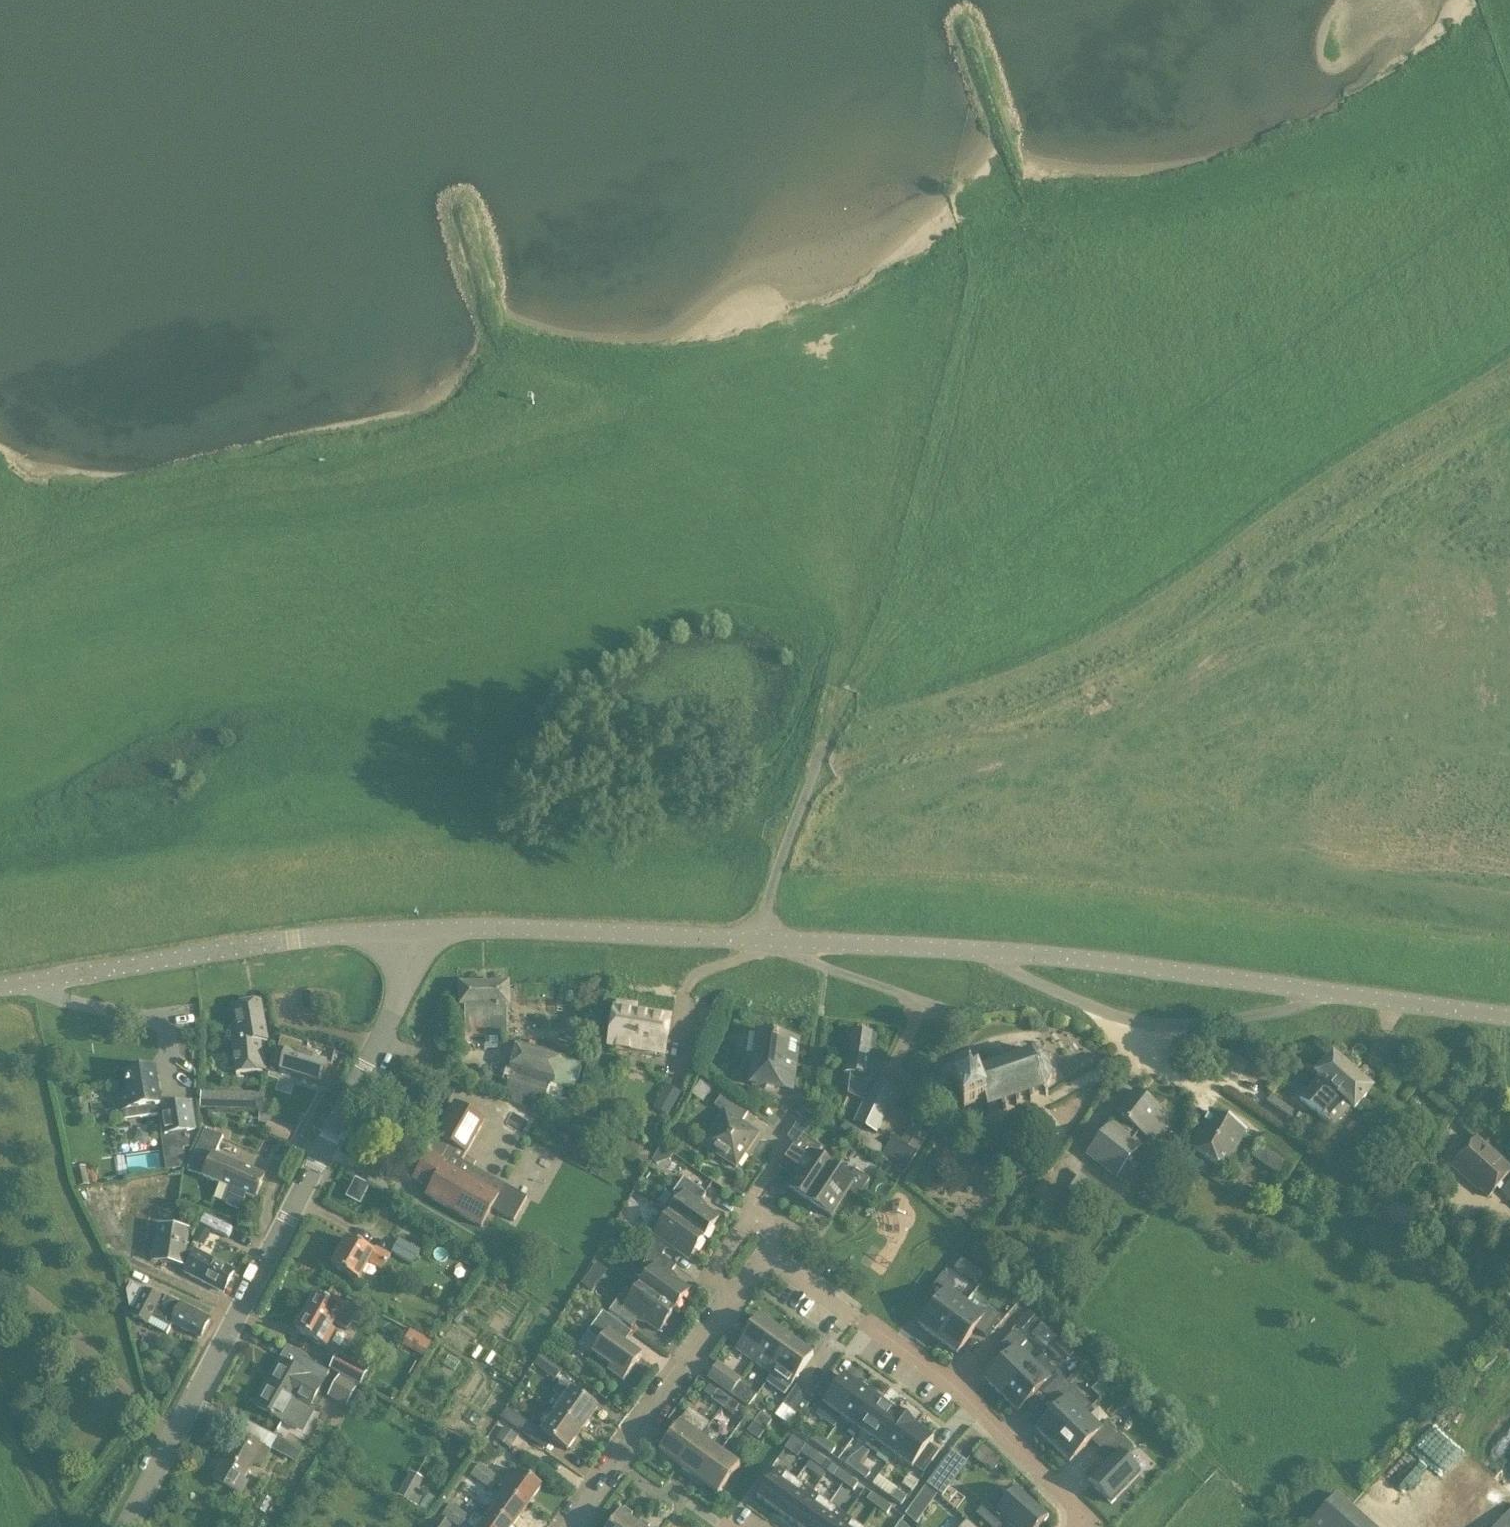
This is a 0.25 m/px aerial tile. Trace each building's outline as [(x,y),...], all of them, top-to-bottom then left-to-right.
[(465,1011),(465,1038),(506,1038),(506,1011),(508,1011),(508,985),(458,985),(459,1011),(465,1011)] [(261,1001),(233,1006),(239,1046),(233,1047),(236,1077),(263,1073),(259,1043),(267,1042),(261,1001)] [(663,1057),(669,1021),(613,1012),(608,1047),(663,1057)] [(875,1036),(848,1033),(843,1072),(869,1075),(875,1036)] [(797,1042),(757,1037),(751,1086),(790,1091),(797,1042)] [(574,1063),(566,1061),(567,1060),(561,1059),(562,1057),(516,1045),(504,1094),(543,1106),(553,1114),(614,1150),(618,1152),(622,1145),(617,1143),(621,1135),(587,1116),(588,1113),(585,1111),(589,1089),(581,1087),(578,1107),(561,1101),(564,1088),(572,1090),(576,1077),(571,1075),(574,1063)] [(1050,1060),(1048,1058),(1044,1061),(1033,1055),(1033,1050),(1030,1049),(1029,1055),(1018,1059),(1014,1056),(1013,1055),(1015,1059),(1004,1064),(1002,1059),(999,1060),(1001,1065),(990,1069),(988,1064),(985,1065),(987,1069),(976,1073),(974,1069),(973,1069),(972,1068),(949,1076),(963,1113),(984,1105),(988,1117),(991,1116),(990,1111),(1000,1107),(1002,1112),(1005,1111),(1004,1106),(1014,1103),(1016,1107),(1019,1107),(1018,1101),(1027,1098),(1029,1103),(1033,1102),(1031,1097),(1041,1093),(1045,1097),(1047,1095),(1045,1091),(1050,1079),(1055,1079),(1055,1076),(1051,1076),(1047,1063),(1050,1060)] [(324,1073),(323,1051),(288,1051),(289,1073),(300,1073),(324,1073)] [(1316,1079),(1299,1100),(1332,1129),(1349,1109),(1353,1112),(1372,1091),(1332,1057),(1314,1077),(1316,1079)] [(1085,1077),(1095,1089),(1107,1078),(1097,1067),(1085,1077)] [(118,1097),(120,1112),(122,1112),(124,1121),(157,1117),(156,1107),(160,1106),(155,1071),(125,1075),(128,1096),(118,1097)] [(852,1124),(854,1125),(853,1127),(873,1140),(897,1089),(874,1079),(852,1124)] [(667,1087),(655,1109),(670,1117),(682,1094),(667,1087)] [(1117,1116),(1111,1125),(1084,1156),(1117,1182),(1143,1148),(1132,1140),(1138,1132),(1153,1143),(1171,1119),(1134,1091),(1116,1115),(1117,1116)] [(215,1093),(200,1093),(199,1109),(259,1110),(259,1093),(215,1093)] [(741,1124),(748,1113),(721,1095),(714,1107),(724,1114),(702,1146),(735,1168),(757,1135),(741,1124)] [(190,1104),(157,1109),(161,1136),(194,1130),(190,1104)] [(435,1138),(436,1139),(429,1152),(427,1151),(411,1180),(428,1189),(424,1197),(481,1229),(491,1209),(513,1222),(526,1199),(505,1186),(461,1162),(484,1121),(454,1104),(435,1138)] [(1225,1170),(1246,1133),(1210,1112),(1188,1149),(1225,1170)] [(1305,1120),(1295,1113),(1286,1126),(1295,1133),(1305,1120)] [(832,1168),(816,1157),(821,1149),(803,1137),(812,1123),(802,1116),(787,1139),(797,1146),(780,1170),(794,1179),(787,1189),(809,1203),(832,1168)] [(269,1124),(265,1134),(288,1144),(292,1134),(269,1124)] [(928,1134),(912,1125),(903,1140),(919,1149),(928,1134)] [(231,1190),(225,1204),(239,1210),(245,1196),(254,1200),(264,1177),(215,1157),(223,1138),(204,1129),(187,1171),(203,1178),(202,1178),(231,1190)] [(1284,1181),(1299,1159),(1266,1134),(1250,1157),(1284,1181)] [(1509,1173),(1509,1169),(1477,1139),(1452,1166),(1487,1197),(1509,1173)] [(161,1167),(161,1158),(138,1159),(139,1168),(161,1167)] [(847,1179),(832,1168),(809,1203),(830,1218),(847,1192),(857,1199),(869,1181),(853,1170),(847,1179)] [(703,1239),(718,1218),(699,1204),(706,1195),(683,1178),(672,1193),(676,1196),(665,1211),(670,1214),(669,1215),(703,1239)] [(345,1200),(360,1207),(370,1188),(355,1180),(345,1200)] [(1049,1214),(1063,1196),(1042,1181),(1029,1199),(1049,1214)] [(1499,1193),(1509,1203),(1509,1181),(1499,1193)] [(162,1182),(123,1183),(124,1202),(163,1201),(162,1182)] [(703,1239),(669,1215),(658,1230),(649,1225),(639,1240),(653,1250),(661,1256),(668,1247),(688,1261),(703,1239)] [(153,1262),(183,1266),(188,1232),(158,1228),(153,1262)] [(347,1239),(331,1267),(357,1283),(367,1265),(381,1272),(390,1256),(376,1249),(373,1254),(347,1239)] [(412,1266),(420,1251),(398,1239),(390,1254),(412,1266)] [(651,1271),(639,1287),(673,1311),(689,1290),(669,1276),(675,1267),(661,1256),(653,1250),(642,1265),(651,1271)] [(207,1259),(194,1253),(184,1272),(197,1279),(223,1292),(233,1273),(207,1259)] [(582,1283),(594,1291),(608,1270),(596,1262),(582,1283)] [(938,1303),(920,1327),(938,1341),(966,1303),(950,1291),(955,1284),(944,1275),(929,1295),(938,1303)] [(143,1291),(129,1285),(126,1293),(128,1308),(133,1311),(130,1318),(166,1337),(171,1324),(199,1338),(208,1320),(180,1306),(181,1305),(180,1304),(165,1297),(161,1304),(159,1303),(161,1299),(144,1290),(143,1291)] [(673,1311),(639,1287),(628,1302),(620,1296),(609,1312),(632,1328),(639,1318),(658,1332),(673,1311)] [(346,1330),(357,1312),(355,1311),(341,1303),(338,1310),(315,1297),(295,1332),(325,1349),(334,1333),(329,1330),(334,1323),(346,1330)] [(966,1303),(938,1341),(957,1354),(975,1329),(986,1337),(1000,1317),(988,1308),(983,1316),(966,1303)] [(623,1382),(641,1357),(623,1345),(631,1334),(602,1311),(593,1324),(594,1325),(587,1334),(600,1343),(592,1354),(611,1368),(608,1372),(623,1382)] [(753,1363),(776,1331),(758,1318),(735,1349),(753,1363)] [(423,1358),(434,1340),(410,1327),(400,1346),(423,1358)] [(753,1363),(771,1375),(794,1343),(776,1331),(753,1363)] [(1007,1359),(985,1381),(1002,1397),(1035,1363),(1020,1348),(1026,1342),(1014,1331),(997,1349),(1007,1359)] [(812,1357),(794,1343),(771,1375),(772,1376),(767,1383),(784,1396),(789,1389),(812,1357)] [(555,1380),(563,1370),(541,1355),(534,1364),(555,1380)] [(370,1370),(360,1364),(358,1368),(338,1357),(330,1370),(360,1387),(370,1370)] [(1035,1363),(1002,1397),(1018,1413),(1040,1391),(1049,1400),(1066,1382),(1041,1357),(1035,1363)] [(279,1361),(253,1407),(282,1423),(294,1401),(308,1409),(319,1389),(329,1374),(301,1358),(295,1370),(279,1361)] [(740,1381),(734,1377),(717,1365),(708,1378),(731,1394),(739,1383),(740,1381)] [(844,1375),(823,1404),(842,1418),(863,1389),(844,1375)] [(339,1379),(332,1392),(350,1402),(358,1389),(339,1379)] [(1059,1410),(1037,1432),(1053,1448),(1087,1413),(1092,1408),(1066,1382),(1049,1400),(1059,1410)] [(563,1401),(555,1412),(582,1431),(597,1409),(570,1390),(570,1391),(561,1383),(553,1393),(563,1401)] [(748,1407),(756,1396),(739,1383),(731,1394),(748,1407)] [(807,1390),(798,1383),(782,1404),(792,1411),(807,1390)] [(863,1389),(842,1418),(854,1426),(848,1434),(854,1438),(860,1430),(881,1401),(863,1389)] [(729,1399),(718,1391),(711,1401),(722,1409),(729,1399)] [(722,1409),(732,1415),(738,1406),(729,1399),(722,1409)] [(881,1401),(860,1430),(871,1439),(866,1446),(872,1450),(898,1414),(881,1401)] [(531,1441),(539,1430),(528,1422),(528,1423),(507,1409),(500,1418),(531,1441)] [(555,1412),(540,1433),(567,1452),(582,1431),(555,1412)] [(759,1413),(753,1423),(764,1431),(765,1432),(772,1422),(771,1421),(759,1413)] [(898,1414),(872,1450),(878,1455),(883,1447),(895,1455),(916,1427),(916,1426),(899,1413),(898,1414)] [(1087,1413),(1053,1448),(1069,1463),(1091,1441),(1101,1450),(1118,1433),(1108,1423),(1102,1429),(1087,1413)] [(240,1496),(247,1483),(243,1480),(253,1463),(261,1468),(269,1452),(270,1452),(271,1450),(296,1464),(302,1451),(277,1437),(245,1422),(213,1481),(240,1496)] [(658,1452),(680,1468),(701,1439),(679,1424),(658,1452)] [(509,1451),(519,1437),(504,1427),(494,1441),(509,1451)] [(916,1427),(895,1455),(912,1468),(913,1467),(923,1474),(939,1451),(930,1444),(933,1439),(916,1427)] [(1109,1462),(1089,1482),(1111,1503),(1140,1473),(1125,1458),(1134,1448),(1118,1433),(1101,1450),(1099,1452),(1109,1462)] [(817,1434),(812,1441),(822,1448),(826,1442),(826,1441),(817,1434)] [(680,1468),(699,1482),(720,1453),(701,1439),(680,1468)] [(826,1442),(822,1448),(831,1455),(836,1448),(826,1441),(826,1442)] [(806,1446),(801,1453),(811,1460),(816,1453),(806,1446)] [(966,1462),(950,1451),(926,1485),(942,1496),(966,1462)] [(718,1496),(738,1467),(720,1453),(699,1482),(718,1496)] [(816,1453),(811,1460),(821,1467),(826,1460),(816,1453)] [(851,1459),(846,1465),(856,1472),(861,1466),(851,1459)] [(469,1477),(480,1485),(490,1471),(479,1463),(474,1469),(469,1477)] [(861,1466),(856,1472),(866,1479),(871,1473),(861,1466)] [(778,1468),(757,1498),(775,1511),(796,1481),(778,1468)] [(839,1470),(834,1476),(844,1483),(849,1477),(839,1470)] [(398,1498),(426,1505),(429,1494),(419,1492),(424,1475),(406,1471),(398,1498)] [(490,1471),(480,1485),(491,1493),(496,1485),(501,1479),(490,1471)] [(519,1472),(506,1491),(527,1506),(541,1487),(519,1472)] [(849,1477),(844,1483),(854,1490),(858,1484),(849,1477)] [(796,1481),(775,1511),(791,1522),(813,1493),(796,1481)] [(976,1514),(990,1526),(1001,1526),(1007,1520),(1014,1526),(1040,1526),(1048,1517),(1017,1489),(997,1512),(987,1502),(976,1514)] [(1338,1490),(1304,1523),(1307,1526),(1378,1526),(1338,1490)] [(513,1526),(527,1506),(506,1491),(491,1511),(513,1526)] [(896,1491),(891,1498),(901,1505),(906,1498),(896,1491)] [(791,1522),(798,1526),(813,1526),(829,1504),(813,1493),(791,1522)] [(872,1494),(868,1500),(877,1507),(882,1501),(872,1494)] [(882,1501),(877,1507),(887,1514),(892,1508),(882,1501)] [(441,1517),(451,1524),(460,1511),(450,1504),(441,1517)] [(813,1526),(838,1526),(846,1516),(829,1504),(813,1526)] [(637,1525),(628,1519),(632,1514),(623,1508),(610,1526),(636,1526),(637,1525)] [(455,1526),(465,1526),(466,1525),(469,1526),(513,1526),(491,1511),(483,1522),(474,1515),(471,1519),(460,1511),(451,1524),(455,1526)] [(1496,1526),(1509,1526),(1509,1511),(1496,1526)] [(838,1526),(861,1526),(846,1516),(838,1526)] [(450,1526),(440,1519),(434,1526),(451,1526),(450,1526)]
